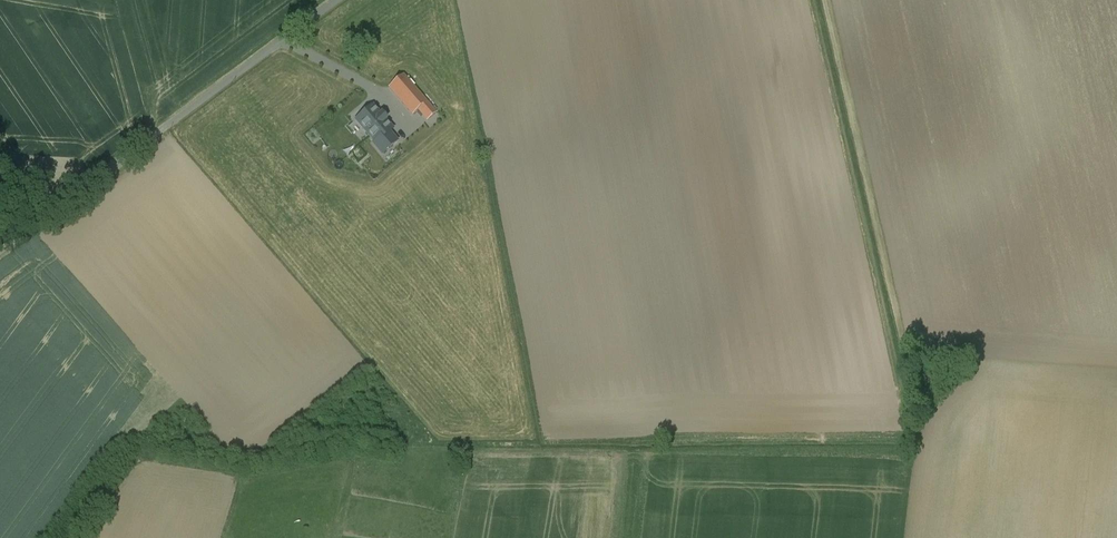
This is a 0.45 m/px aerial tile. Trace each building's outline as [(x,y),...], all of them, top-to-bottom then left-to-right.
[(427,121),(417,129),(416,128),(397,145),(432,186),(432,187),(452,170),(431,146),(450,130),(436,113),(435,114),(403,76),(389,88),(412,116),(418,111),(427,121)] [(347,139),(339,144),(332,150),(342,162),(356,150),(347,139)]
